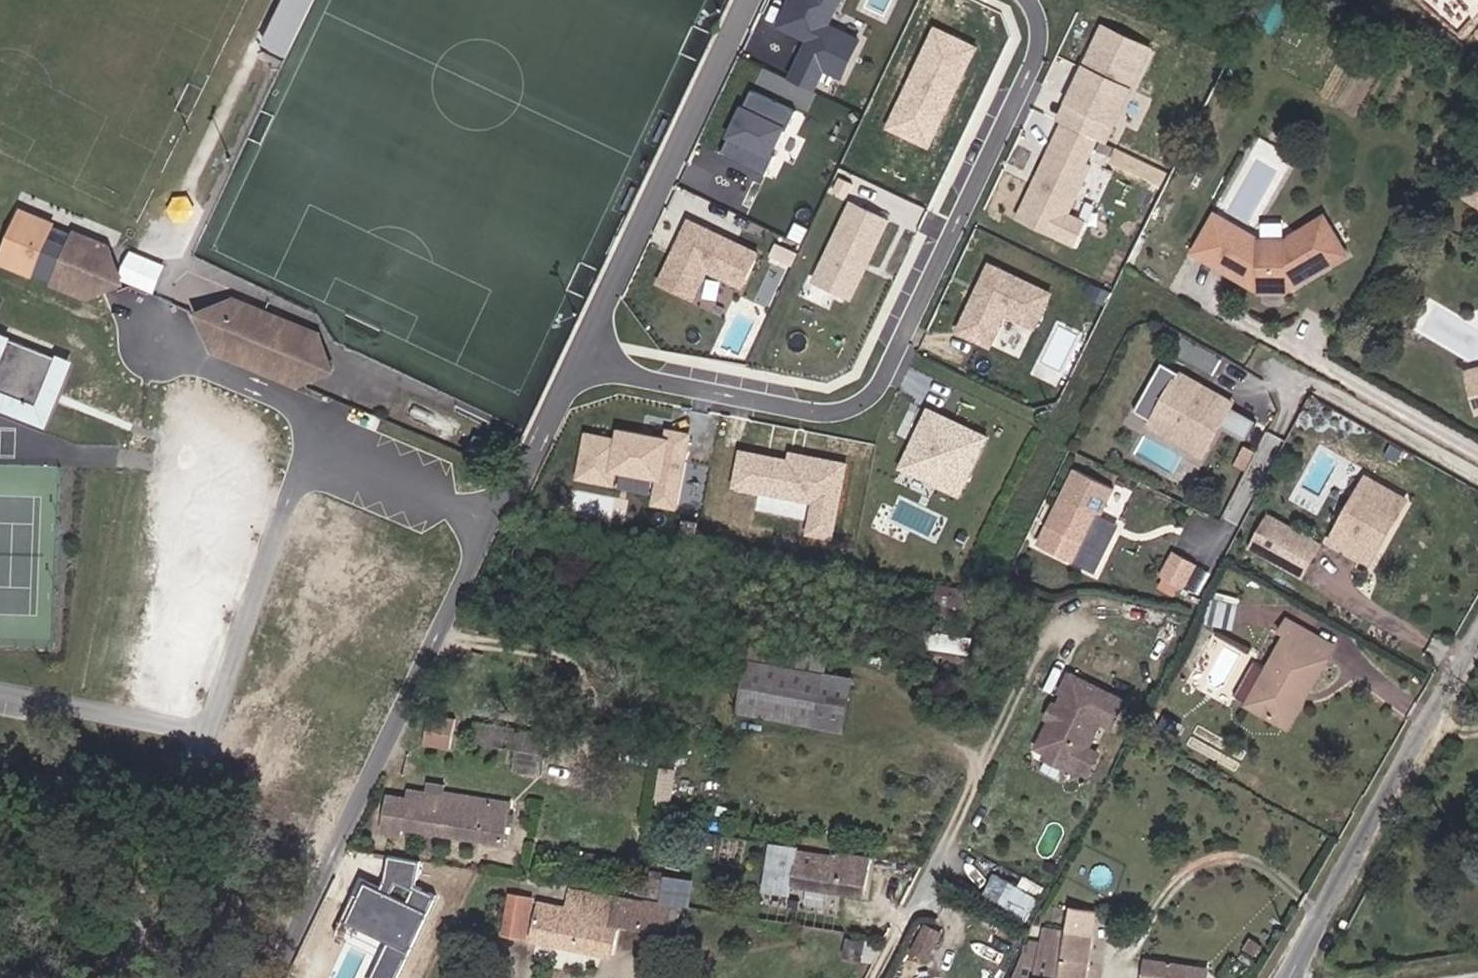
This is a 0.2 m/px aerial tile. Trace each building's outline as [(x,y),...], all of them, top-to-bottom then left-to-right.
[(290,49),(314,0),(286,0),(267,39),(290,49)] [(783,22),(814,37),(796,74),(818,85),(827,66),(848,75),(866,38),(833,22),(844,0),(794,0),(783,22)] [(1157,44),(1107,21),(1061,119),(1066,121),(1102,138),(1111,142),(1157,44)] [(981,45),(939,25),(891,127),(933,146),(981,45)] [(764,66),(756,84),(808,109),(817,91),(764,66)] [(798,108),(756,89),(726,152),(768,172),(798,108)] [(1102,138),(1066,121),(1021,215),(1079,242),(1090,218),(1074,211),(1097,163),(1091,160),(1102,138)] [(1470,181),(1460,199),(1477,208),(1477,198),(1476,197),(1477,194),(1477,185),(1470,181)] [(892,216),(856,199),(818,279),(853,296),(892,216)] [(1343,247),(1321,210),(1282,234),(1257,234),(1212,208),(1190,247),(1239,273),(1242,268),(1250,272),(1250,279),(1258,284),(1283,284),(1343,247)] [(761,252),(693,220),(665,280),(697,295),(710,267),(746,284),(761,252)] [(99,269),(118,259),(108,242),(77,229),(57,277),(92,292),(108,286),(99,269)] [(99,269),(108,286),(126,276),(118,259),(99,269)] [(1057,291),(993,261),(961,330),(993,345),(1009,311),(1041,326),(1057,291)] [(224,324),(206,331),(210,344),(304,382),(317,376),(311,356),(329,350),(323,333),(234,295),(215,303),(224,324)] [(198,310),(206,331),(224,324),(215,303),(198,310)] [(0,329),(0,410),(50,430),(78,359),(0,329)] [(1223,415),(1244,379),(1191,349),(1170,385),(1223,415)] [(311,356),(317,376),(336,370),(329,350),(311,356)] [(1477,406),(1477,366),(1468,369),(1477,406)] [(1223,415),(1170,385),(1161,401),(1214,431),(1223,415)] [(991,434),(933,407),(905,465),(963,493),(991,434)] [(622,439),(590,432),(580,477),(655,493),(652,505),(681,511),(698,431),(672,426),(669,437),(624,427),(622,439)] [(791,457),(745,448),(738,485),(816,500),(810,533),(839,538),(854,460),(793,449),(791,457)] [(1085,541),(1111,486),(1073,467),(1046,522),(1085,541)] [(1377,557),(1400,516),(1391,511),(1403,490),(1371,471),(1336,533),(1377,557)] [(1412,495),(1403,490),(1391,511),(1400,516),(1412,495)] [(1308,572),(1326,540),(1276,512),(1258,543),(1308,572)] [(1200,560),(1176,546),(1162,570),(1186,584),(1200,560)] [(966,588),(936,582),(931,608),(965,615),(971,589),(966,588)] [(1235,621),(1237,600),(1213,598),(1211,618),(1235,621)] [(1273,665),(1251,699),(1285,718),(1316,669),(1326,675),(1344,644),(1295,615),(1288,627),(1294,631),(1273,665)] [(817,726),(829,656),(754,642),(751,659),(740,711),(817,726)] [(1239,690),(1251,699),(1273,665),(1258,657),(1239,690)] [(1294,724),(1326,675),(1316,669),(1285,718),(1294,724)] [(826,674),(817,726),(846,731),(857,680),(826,674)] [(1124,704),(1070,677),(1062,694),(1064,695),(1057,709),(1060,711),(1054,722),(1052,721),(1037,750),(1047,755),(1049,761),(1060,767),(1067,764),(1076,769),(1086,750),(1099,724),(1111,729),(1124,704)] [(433,713),(430,731),(450,736),(453,717),(433,713)] [(453,717),(450,736),(448,749),(455,750),(460,718),(453,717)] [(474,742),(518,750),(517,773),(542,778),(550,737),(477,722),(474,742)] [(428,745),(448,749),(450,736),(430,731),(428,745)] [(1097,756),(1086,750),(1076,769),(1088,775),(1097,756)] [(491,812),(493,797),(442,789),(441,794),(435,831),(487,840),(491,812)] [(407,827),(435,831),(441,794),(414,790),(412,798),(392,797),(388,831),(406,833),(407,827)] [(514,800),(493,797),(491,812),(511,815),(514,800)] [(866,895),(873,856),(869,855),(842,851),(840,855),(801,849),(795,882),(866,895)] [(393,854),(389,878),(386,884),(363,874),(343,919),(390,940),(373,977),(400,977),(438,894),(418,885),(422,859),(393,854)] [(652,896),(655,879),(632,874),(628,892),(652,896)] [(1010,899),(1034,911),(1045,888),(1021,875),(1010,899)] [(610,950),(616,929),(621,900),(573,892),(570,905),(544,899),(536,935),(610,950)] [(523,930),(528,895),(512,893),(506,928),(523,930)] [(1034,911),(1010,899),(1000,920),(1023,931),(1034,911)] [(616,929),(631,932),(636,903),(621,900),(616,929)] [(636,903),(631,932),(676,938),(681,909),(636,903)] [(1097,916),(1073,911),(1069,930),(1041,928),(1039,942),(1032,942),(1029,951),(1024,951),(1013,977),(1087,977),(1097,916)] [(931,932),(925,929),(913,951),(929,960),(943,931),(934,926),(931,932)] [(862,962),(865,943),(844,940),(842,959),(862,962)] [(865,943),(862,962),(872,963),(875,944),(865,943)] [(1198,966),(1146,961),(1144,977),(1197,977),(1198,966)]
